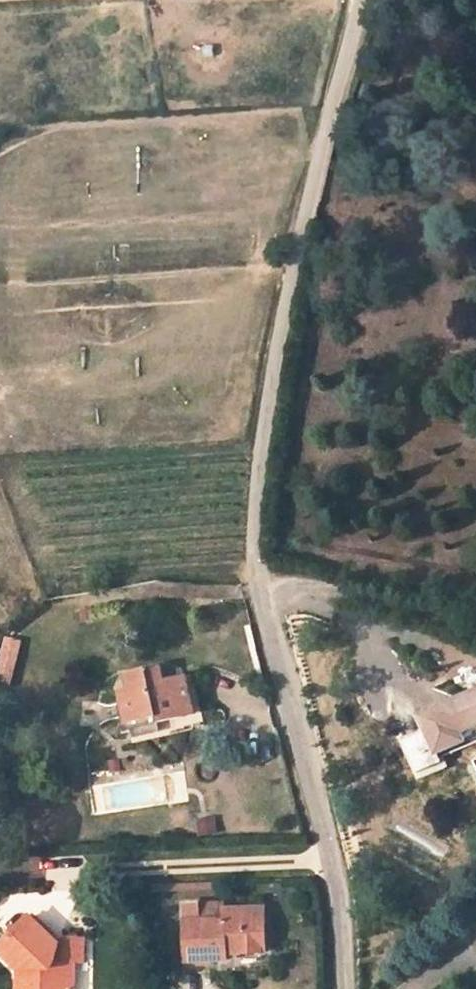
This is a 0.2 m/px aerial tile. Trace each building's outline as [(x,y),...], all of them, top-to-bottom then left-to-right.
[(23,641),(3,636),(0,646),(0,684),(10,686),(23,641)] [(165,727),(200,720),(191,687),(173,691),(170,674),(136,681),(140,695),(128,698),(134,730),(164,723),(165,727)] [(463,734),(475,727),(475,699),(426,724),(431,735),(408,746),(429,786),(451,775),(446,764),(472,751),(463,734)] [(197,836),(217,833),(214,815),(194,818),(197,836)] [(226,913),(183,914),(183,969),(225,967),(225,961),(266,961),(266,917),(226,917),(226,913)] [(80,969),(62,968),(57,976),(19,957),(0,988),(81,988),(80,969)]
